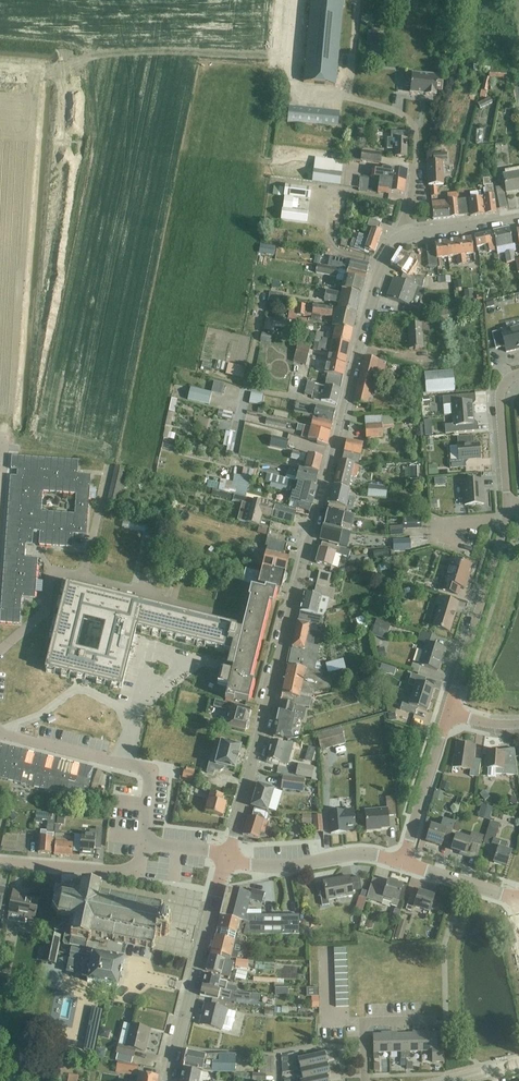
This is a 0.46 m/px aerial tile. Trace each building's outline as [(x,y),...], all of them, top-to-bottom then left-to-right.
[(335,86),(343,0),(311,0),(304,83),(335,86)] [(368,33),(367,45),(382,47),(383,34),(368,33)] [(473,65),(472,71),(488,74),(489,68),(473,65)] [(406,71),(405,79),(410,79),(409,94),(436,96),(437,91),(441,91),(442,81),(438,81),(438,76),(412,74),(412,71),(406,71)] [(490,79),(484,78),(479,96),(485,98),(490,79)] [(490,100),(478,106),(480,110),(493,104),(490,100)] [(287,123),(338,128),(339,113),(288,108),(287,123)] [(388,139),(388,149),(395,149),(395,156),(407,157),(407,132),(396,132),(391,132),(391,139),(388,139)] [(382,153),(363,151),(361,161),(381,163),(382,153)] [(343,162),(315,158),(312,182),(340,185),(343,162)] [(443,184),(442,162),(426,162),(428,185),(443,184)] [(503,175),(506,192),(518,190),(518,168),(504,171),(505,175),(503,175)] [(372,172),(371,178),(379,179),(406,183),(407,172),(407,171),(397,170),(391,169),(391,170),(383,169),(380,173),(372,172)] [(483,199),(485,215),(496,213),(493,197),(493,185),(490,186),(489,178),(483,178),(483,187),(485,187),(485,195),(483,196),(483,199)] [(360,179),(359,192),(367,193),(369,180),(360,179)] [(378,185),(377,193),(388,194),(389,193),(404,195),(404,194),(406,183),(379,179),(378,185)] [(311,195),(311,189),(302,188),(285,186),(284,197),(300,199),(310,200),(311,195)] [(507,208),(504,195),(503,187),(496,188),(499,209),(507,208)] [(459,218),(457,201),(458,194),(447,195),(448,201),(431,202),(433,220),(459,218)] [(349,198),(346,218),(356,220),(359,200),(349,198)] [(485,215),(483,199),(469,200),(457,201),(459,218),(470,217),(485,215)] [(389,206),(385,216),(392,217),(395,208),(389,206)] [(308,218),(308,213),(297,211),(282,209),(281,220),(282,220),(297,222),(307,224),(308,218)] [(382,232),(379,231),(381,225),(369,221),(365,234),(370,236),(369,238),(359,235),(357,241),(353,239),(350,247),(365,252),(365,251),(374,254),(382,232)] [(515,262),(515,260),(513,251),(515,251),(514,245),(513,246),(509,228),(493,232),(497,250),(498,254),(505,253),(507,264),(515,262)] [(493,232),(475,236),(477,247),(484,246),(486,252),(490,251),(490,252),(497,250),(493,232)] [(471,238),(459,240),(462,265),(466,264),(465,255),(473,254),(471,238)] [(459,240),(447,241),(449,257),(457,256),(458,265),(462,265),(459,240)] [(447,241),(435,243),(436,252),(438,267),(438,268),(442,267),(441,259),(449,257),(447,241)] [(261,244),(260,252),(266,253),(266,254),(274,256),(274,255),(275,247),(261,244)] [(275,253),(283,255),(284,248),(276,247),(275,253)] [(403,274),(408,277),(416,264),(409,260),(411,258),(401,252),(393,266),(402,272),(401,273),(403,274)] [(436,252),(427,253),(429,268),(438,267),(436,252)] [(330,257),(328,267),(348,271),(348,270),(367,275),(369,265),(350,261),(330,257)] [(318,265),(316,274),(337,278),(336,281),(343,283),(341,290),(343,290),(362,295),(364,284),(367,275),(348,270),(348,271),(328,267),(318,265)] [(408,277),(403,274),(401,280),(395,278),(387,298),(407,306),(414,288),(419,290),(420,286),(423,287),(425,277),(408,277)] [(326,290),(324,300),(329,301),(340,304),(338,310),(357,313),(362,295),(343,290),(342,294),(331,291),(326,290)] [(473,290),(465,291),(466,301),(474,300),(473,290)] [(281,303),(282,297),(282,296),(270,295),(269,302),(281,303)] [(406,309),(384,300),(378,315),(392,315),(400,315),(404,314),(406,309)] [(357,313),(338,310),(333,309),(311,306),(301,305),(298,305),(297,315),(302,316),(302,322),(322,323),(322,321),(320,320),(321,316),(331,317),(331,318),(334,319),(333,325),(354,328),(357,313)] [(449,319),(447,309),(435,311),(437,321),(449,319)] [(290,320),(266,317),(264,330),(271,331),(272,324),(290,327),(290,320)] [(422,324),(408,324),(409,349),(424,348),(422,330),(429,329),(429,322),(421,322),(422,324)] [(354,328),(333,325),(331,333),(334,333),(333,341),(350,344),(354,328)] [(492,333),(496,349),(505,347),(506,353),(516,350),(516,349),(518,349),(518,326),(507,329),(501,330),(501,331),(492,333)] [(324,334),(317,332),(315,339),(315,340),(323,342),(323,339),(324,334)] [(272,335),(263,333),(261,341),(271,344),(272,335)] [(350,344),(333,341),(323,339),(323,342),(315,340),(313,350),(321,351),(321,349),(330,351),(328,362),(346,365),(350,344)] [(312,346),(299,342),(294,361),(307,365),(312,346)] [(387,362),(365,356),(354,401),(367,405),(375,372),(383,374),(387,362)] [(198,365),(208,368),(210,362),(199,359),(198,365)] [(346,365),(328,362),(316,360),(315,366),(325,368),(324,373),(330,374),(328,386),(341,389),(346,365)] [(227,364),(224,375),(242,379),(244,368),(227,364)] [(426,383),(427,394),(454,392),(452,372),(425,374),(425,375),(426,383)] [(307,382),(304,395),(312,396),(315,383),(307,382)] [(341,389),(328,386),(325,386),(321,401),(337,405),(341,389)] [(190,388),(187,400),(208,405),(211,393),(190,388)] [(251,393),(249,403),(252,404),(262,406),(263,401),(264,395),(252,393),(251,393)] [(475,395),(442,397),(443,406),(444,415),(452,415),(473,413),(473,402),(476,402),(475,395)] [(171,399),(168,411),(172,412),(173,412),(174,412),(177,400),(171,399)] [(318,420),(332,424),(335,411),(297,402),(294,412),(313,416),(318,418),(318,420)] [(473,413),(452,415),(453,424),(445,425),(445,434),(478,431),(477,424),(474,424),(473,413)] [(382,425),(365,426),(366,438),(382,437),(382,429),(394,428),(393,415),(381,416),(382,425)] [(332,424),(318,420),(318,418),(313,416),(311,428),(330,433),(332,424)] [(382,425),(381,416),(365,417),(365,426),(382,425)] [(287,423),(267,419),(265,424),(285,429),(287,423)] [(330,433),(298,425),(297,430),(303,432),(302,436),(308,438),(308,440),(317,442),(317,444),(327,446),(330,433)] [(226,432),(223,446),(228,447),(226,452),(233,454),(237,434),(226,432)] [(197,433),(194,438),(199,441),(202,436),(197,433)] [(450,446),(451,461),(449,461),(450,469),(466,467),(465,460),(480,459),(479,444),(475,444),(474,436),(458,437),(459,445),(450,446)] [(289,441),(272,437),(270,446),(287,450),(289,441)] [(344,452),(342,460),(354,463),(358,464),(363,444),(347,440),(344,452)] [(304,470),(319,473),(322,459),(303,454),(292,452),(290,459),(306,463),(304,470)] [(39,544),(72,547),(73,534),(86,535),(91,474),(77,473),(78,460),(12,455),(11,469),(17,469),(17,476),(10,475),(0,617),(0,622),(20,624),(22,597),(35,598),(38,558),(25,557),(25,543),(32,544),(33,531),(40,531),(39,544)] [(354,463),(342,460),(340,460),(334,484),(349,487),(351,477),(356,478),(359,466),(354,465),(354,463)] [(129,469),(116,466),(106,504),(120,508),(129,469)] [(417,467),(409,467),(410,478),(417,478),(417,467)] [(256,471),(252,470),(243,468),(242,475),(252,477),(255,478),(256,471)] [(272,483),(291,487),(292,481),(296,482),(298,482),(315,487),(319,473),(304,470),(299,469),(297,478),(287,475),(286,478),(283,478),(268,474),(266,482),(272,483)] [(226,481),(223,492),(234,495),(244,498),(249,478),(234,475),(232,483),(226,481)] [(207,479),(206,488),(215,488),(215,479),(207,479)] [(465,506),(483,504),(482,480),(463,481),(465,506)] [(289,506),(288,510),(296,512),(297,508),(299,509),(299,508),(309,511),(310,511),(311,509),(312,505),(317,487),(315,487),(298,482),(295,493),(293,492),(291,500),(289,506)] [(272,483),(271,488),(289,493),(291,487),(272,483)] [(260,485),(253,484),(252,492),(259,493),(260,485)] [(333,486),(329,504),(347,508),(353,510),(356,498),(348,497),(350,491),(333,486)] [(368,486),(367,497),(386,499),(387,488),(368,486)] [(234,495),(233,501),(241,503),(242,504),(237,520),(248,523),(252,524),(260,526),(263,515),(273,518),(272,519),(293,524),(296,512),(288,510),(275,506),(275,507),(265,504),(265,503),(252,500),(244,498),(234,495)] [(447,504),(457,503),(457,496),(447,496),(447,504)] [(347,508),(329,504),(324,526),(340,530),(349,532),(351,526),(353,526),(356,516),(345,513),(346,508),(347,509),(347,508)] [(420,519),(404,519),(404,529),(421,529),(420,519)] [(340,530),(324,526),(320,539),(329,541),(329,543),(347,548),(351,533),(349,532),(340,530)] [(259,527),(257,532),(266,535),(267,529),(259,527)] [(402,528),(390,529),(390,538),(403,537),(402,528)] [(147,532),(144,547),(156,549),(158,534),(147,532)] [(247,583),(265,588),(277,591),(281,592),(283,583),(286,581),(287,576),(285,573),(289,560),(288,559),(289,553),(285,552),(287,544),(267,539),(265,547),(268,547),(266,554),(259,552),(256,555),(255,560),(257,564),(263,565),(261,573),(246,569),(243,582),(244,583),(247,583)] [(410,550),(410,540),(393,540),(394,551),(410,550)] [(315,564),(316,564),(331,568),(331,566),(337,568),(341,556),(348,558),(350,551),(339,549),(321,543),(315,564)] [(389,549),(374,551),(375,559),(390,557),(389,549)] [(470,565),(452,559),(447,577),(444,576),(440,590),(458,595),(460,587),(465,588),(468,581),(466,580),(470,565)] [(385,563),(379,565),(380,572),(387,570),(385,563)] [(300,612),(322,617),(325,612),(328,598),(334,600),(336,590),(327,588),(331,574),(320,572),(316,586),(317,587),(315,595),(304,593),(300,612)] [(92,590),(66,583),(61,604),(55,627),(45,669),(72,675),(73,676),(92,680),(100,682),(122,688),(129,661),(135,633),(137,629),(196,643),(231,652),(229,658),(227,667),(232,669),(233,669),(232,672),(221,669),(217,684),(228,687),(226,697),(225,699),(234,701),(234,699),(249,702),(252,687),(254,681),(252,681),(251,681),(252,674),(271,604),(274,605),(277,591),(265,588),(265,591),(252,588),(251,588),(249,598),(250,599),(244,623),(244,625),(243,627),(243,628),(154,606),(151,605),(146,603),(143,603),(125,598),(122,597),(95,590),(92,590)] [(227,597),(240,600),(242,592),(229,589),(227,597)] [(458,603),(439,597),(436,605),(439,606),(433,627),(449,632),(458,603)] [(363,610),(366,617),(373,614),(371,608),(363,610)] [(300,612),(292,648),(304,650),(306,644),(313,645),(316,632),(308,631),(309,625),(320,627),(322,617),(300,612)] [(352,618),(354,625),(361,622),(359,615),(352,618)] [(377,620),(372,635),(387,640),(392,625),(377,620)] [(433,645),(436,636),(421,632),(418,641),(426,643),(419,665),(437,671),(444,648),(433,645)] [(292,648),(281,701),(294,704),(312,708),(314,699),(311,699),(313,691),(316,691),(316,689),(328,691),(330,681),(321,678),(322,673),(320,672),(321,666),(315,665),(318,654),(321,655),(323,648),(313,645),(306,644),(304,650),(292,648)] [(379,658),(386,656),(384,648),(377,650),(379,658)] [(410,660),(415,662),(419,649),(414,648),(410,660)] [(345,669),(343,660),(325,665),(328,674),(345,669)] [(409,662),(408,669),(417,671),(418,664),(409,662)] [(373,682),(381,680),(379,674),(371,676),(373,682)] [(412,694),(431,700),(434,688),(424,685),(426,679),(411,674),(408,685),(414,688),(412,694)] [(431,700),(412,694),(410,701),(404,698),(400,710),(415,714),(417,708),(427,711),(431,700)] [(251,709),(225,703),(215,700),(214,707),(228,710),(228,707),(231,708),(227,726),(245,731),(246,729),(248,728),(249,726),(248,723),(251,709)] [(294,704),(281,701),(273,737),(283,739),(283,737),(288,740),(292,739),(297,719),(304,720),(306,709),(300,708),(294,707),(294,704)] [(345,744),(341,728),(316,734),(321,750),(345,744)] [(284,744),(272,740),(267,759),(289,765),(294,745),(284,743),(284,744)] [(215,741),(210,762),(207,773),(213,775),(215,770),(220,772),(224,770),(229,771),(230,767),(236,768),(241,747),(221,742),(215,741)] [(475,746),(458,743),(456,757),(455,757),(453,767),(471,770),(470,776),(479,777),(482,760),(473,759),(475,746)] [(86,800),(94,767),(0,744),(0,778),(86,800)] [(308,748),(306,754),(315,757),(317,750),(308,748)] [(488,768),(489,768),(489,776),(496,777),(496,774),(518,775),(515,749),(505,750),(505,753),(490,751),(488,768)] [(299,766),(296,776),(311,780),(314,769),(299,766)] [(98,770),(90,793),(94,795),(103,771),(98,770)] [(183,777),(192,780),(194,773),(184,771),(183,774),(183,777)] [(208,779),(201,777),(198,786),(205,788),(208,779)] [(282,777),(280,789),(303,792),(304,780),(282,777)] [(443,782),(441,789),(447,791),(449,785),(443,782)] [(273,789),(257,785),(251,806),(267,811),(273,789)] [(436,790),(433,799),(442,801),(445,793),(436,790)] [(484,790),(479,794),(485,800),(489,797),(484,790)] [(223,816),(226,803),(222,802),(223,796),(210,792),(206,812),(223,816)] [(389,828),(388,816),(396,816),(394,797),(385,798),(387,809),(372,810),(372,812),(365,813),(367,831),(377,830),(377,828),(380,828),(380,829),(389,828)] [(453,804),(450,809),(452,813),(458,813),(460,806),(453,804)] [(482,805),(480,812),(491,815),(493,808),(482,805)] [(249,817),(244,835),(252,837),(258,839),(260,832),(265,833),(266,829),(262,827),(263,821),(267,822),(269,813),(254,809),(252,815),(252,818),(249,817)] [(341,833),(341,830),(356,829),(354,810),(328,813),(330,834),(341,833)] [(14,813),(9,817),(13,821),(17,817),(14,813)] [(36,813),(35,824),(42,824),(42,821),(48,821),(47,832),(40,831),(39,837),(38,853),(52,854),(55,814),(36,813)] [(483,813),(481,818),(483,822),(488,822),(490,816),(483,813)] [(311,816),(303,816),(303,824),(311,824),(311,816)] [(323,833),(322,816),(313,816),(314,833),(323,833)] [(440,828),(432,826),(427,842),(441,847),(444,838),(450,840),(453,830),(454,826),(455,823),(443,819),(440,828)] [(491,821),(484,844),(491,846),(498,848),(494,863),(507,868),(512,852),(506,850),(508,843),(504,842),(496,840),(501,824),(495,823),(491,821)] [(82,836),(80,855),(94,856),(95,845),(101,845),(103,828),(96,828),(96,830),(90,829),(90,836),(82,836)] [(452,850),(461,853),(467,855),(468,853),(478,856),(483,839),(472,835),(470,841),(456,836),(452,850)] [(56,838),(55,855),(73,856),(74,840),(56,838)] [(64,945),(72,947),(87,950),(87,949),(88,941),(90,941),(90,940),(91,940),(92,939),(90,939),(91,936),(100,938),(100,936),(102,936),(101,938),(103,938),(103,937),(113,939),(112,940),(114,940),(114,939),(116,939),(115,942),(122,943),(123,941),(124,941),(124,942),(125,943),(126,941),(135,943),(135,945),(136,945),(137,944),(147,946),(146,947),(148,947),(148,946),(152,947),(152,948),(153,949),(153,947),(155,947),(155,946),(154,946),(156,937),(160,938),(161,933),(165,934),(165,936),(166,936),(167,934),(168,935),(169,933),(167,933),(169,925),(171,925),(171,923),(169,923),(170,921),(168,920),(167,922),(164,921),(165,917),(160,916),(162,907),(163,907),(163,906),(162,905),(162,904),(161,904),(161,905),(157,904),(157,903),(155,903),(155,904),(145,902),(146,901),(144,900),(144,902),(134,900),(134,898),(133,898),(132,899),(131,899),(131,897),(124,895),(123,898),(122,897),(123,896),(121,896),(121,897),(111,895),(111,894),(110,893),(110,895),(108,894),(109,892),(100,890),(100,888),(102,888),(102,887),(100,886),(101,885),(99,885),(99,886),(95,885),(96,878),(62,875),(61,886),(56,885),(55,893),(61,894),(61,896),(56,900),(55,899),(53,900),(54,901),(53,908),(51,908),(52,910),(54,910),(57,916),(57,917),(58,919),(55,931),(64,933),(62,943),(64,945)] [(352,891),(350,879),(349,877),(324,882),(324,886),(317,887),(318,896),(320,896),(322,906),(329,905),(328,900),(353,895),(352,891)] [(397,908),(399,901),(398,901),(403,886),(388,882),(388,884),(380,881),(379,884),(372,882),(368,893),(366,899),(382,904),(384,898),(392,900),(391,906),(397,908)] [(228,889),(221,916),(240,921),(237,934),(238,935),(238,936),(244,937),(244,935),(252,935),(299,935),(299,931),(299,927),(299,922),(299,916),(261,916),(261,910),(248,910),(250,900),(262,903),(265,893),(252,890),(251,894),(233,890),(228,889)] [(13,890),(9,913),(7,919),(23,922),(24,918),(35,920),(39,900),(20,896),(21,892),(13,890)] [(362,891),(360,897),(366,899),(368,893),(362,891)] [(430,912),(435,896),(419,891),(417,898),(410,895),(406,910),(413,912),(415,907),(430,912)] [(395,909),(393,917),(398,919),(399,915),(401,911),(395,909)] [(221,916),(210,957),(220,959),(221,955),(236,959),(236,954),(237,954),(238,954),(239,954),(240,953),(241,953),(241,952),(242,951),(242,950),(242,949),(242,948),(242,947),(241,946),(241,945),(240,945),(239,944),(238,944),(238,939),(236,938),(237,934),(240,921),(221,916)] [(398,929),(395,937),(402,940),(405,931),(398,929)] [(42,946),(39,961),(42,961),(56,964),(61,936),(48,933),(45,946),(42,946)] [(68,967),(67,972),(74,974),(82,975),(82,976),(85,976),(88,977),(88,979),(87,981),(87,982),(88,982),(89,982),(104,985),(116,988),(117,988),(118,988),(124,959),(94,953),(94,952),(94,951),(87,949),(87,950),(72,947),(70,956),(68,967)] [(220,959),(210,957),(210,956),(206,971),(227,977),(228,971),(231,971),(233,964),(234,964),(236,959),(221,955),(220,959)] [(247,969),(248,961),(237,960),(236,967),(247,969)] [(232,970),(230,978),(241,980),(243,972),(232,970)] [(0,974),(0,982),(9,984),(10,976),(0,974)] [(205,974),(203,985),(231,992),(236,992),(237,987),(227,986),(228,983),(220,981),(221,978),(205,974)] [(203,985),(200,996),(213,999),(217,1000),(226,1003),(236,1004),(236,999),(249,1001),(250,1000),(259,1001),(260,996),(252,995),(236,992),(231,992),(203,985)] [(205,1002),(200,1025),(229,1032),(232,1030),(234,1022),(236,1021),(235,1019),(236,1013),(234,1012),(236,1004),(226,1003),(217,1000),(213,999),(212,1004),(205,1002)] [(88,1025),(83,1049),(94,1051),(99,1027),(103,1010),(92,1008),(88,1025)] [(265,1008),(264,1015),(272,1017),(273,1010),(265,1008)] [(118,1054),(116,1060),(132,1064),(133,1057),(135,1050),(145,1052),(147,1044),(144,1044),(148,1029),(131,1025),(124,1023),(118,1045),(116,1053),(118,1054)] [(421,1052),(421,1032),(416,1032),(416,1034),(405,1034),(406,1059),(410,1059),(410,1052),(421,1052)] [(426,1032),(421,1032),(421,1052),(432,1052),(432,1063),(444,1063),(444,1047),(437,1047),(437,1034),(426,1034),(426,1032)] [(390,1053),(390,1033),(385,1033),(385,1035),(374,1035),(374,1060),(379,1060),(379,1053),(390,1053)] [(395,1033),(390,1033),(390,1053),(401,1053),(401,1059),(406,1059),(405,1034),(395,1035),(395,1033)] [(65,1039),(64,1044),(77,1047),(78,1042),(65,1039)] [(97,1048),(95,1057),(104,1058),(105,1049),(97,1048)] [(205,1055),(187,1051),(184,1068),(207,1073),(235,1074),(236,1056),(219,1055),(205,1055)] [(301,1070),(328,1064),(325,1052),(298,1058),(301,1070)] [(258,1074),(265,1074),(273,1075),(274,1058),(264,1057),(264,1068),(259,1068),(258,1074)] [(139,1066),(116,1062),(115,1069),(117,1069),(137,1072),(138,1072),(139,1066)] [(328,1064),(301,1070),(303,1080),(327,1075),(330,1074),(328,1064)] [(181,1080),(200,1080),(201,1073),(183,1069),(181,1080)]
